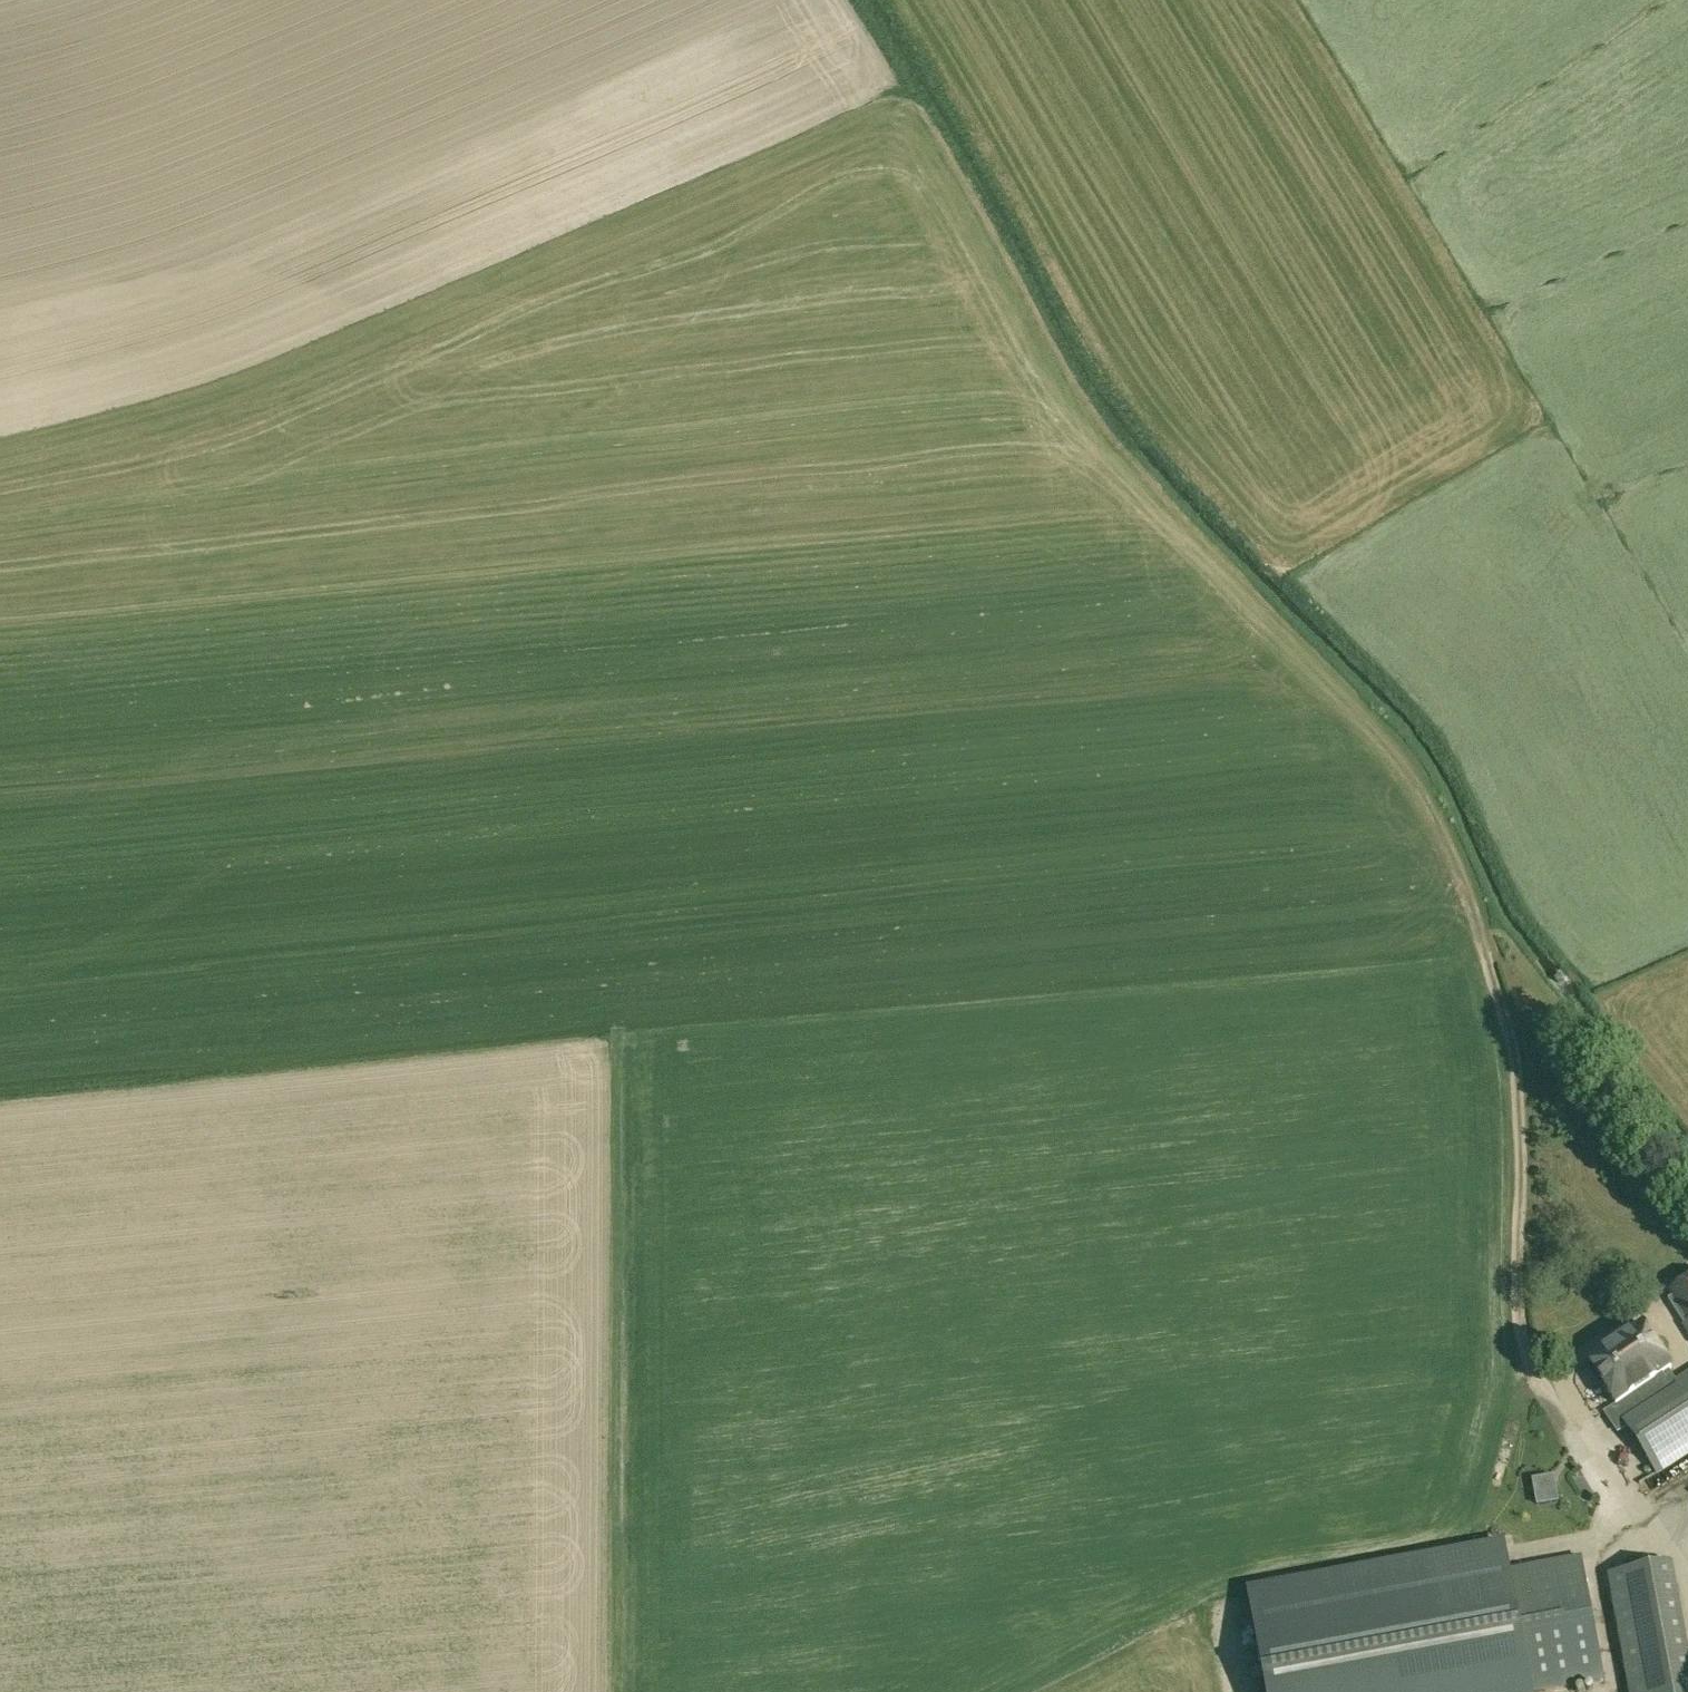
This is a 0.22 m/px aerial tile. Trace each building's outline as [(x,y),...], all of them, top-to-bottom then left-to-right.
[(1687,1332),(1687,1282),(1671,1293),(1673,1297),(1668,1300),(1687,1332)] [(1589,1363),(1615,1405),(1616,1407),(1669,1371),(1672,1370),(1643,1326),(1589,1363)] [(1616,1407),(1615,1405),(1604,1413),(1617,1434),(1626,1429),(1622,1422),(1677,1386),(1675,1383),(1677,1382),(1676,1381),(1669,1371),(1616,1407)] [(1676,1381),(1677,1382),(1675,1383),(1677,1386),(1622,1422),(1626,1429),(1657,1477),(1687,1457),(1687,1373),(1676,1381)] [(1505,1546),(1249,1594),(1268,1691),(1544,1691),(1603,1681),(1581,1558),(1509,1571),(1505,1546)] [(1669,1569),(1613,1580),(1618,1608),(1615,1608),(1631,1691),(1687,1691),(1687,1671),(1669,1569)]
